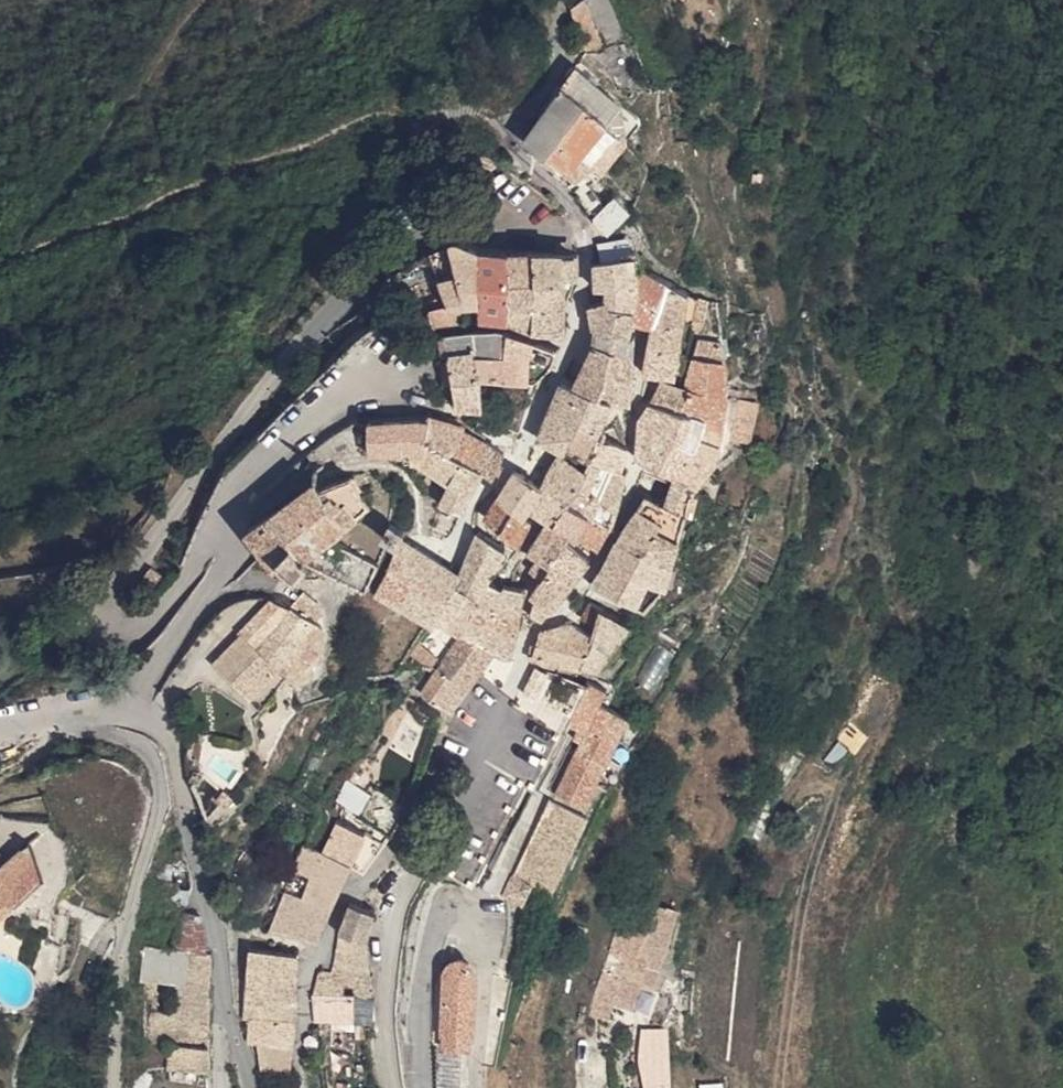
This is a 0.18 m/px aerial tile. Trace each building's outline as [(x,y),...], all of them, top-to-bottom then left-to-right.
[(612,0),(584,0),(569,11),(602,55),(634,31),(612,0)] [(535,58),(512,63),(513,77),(533,68),(535,58)] [(607,86),(578,67),(528,139),(548,155),(607,86)] [(548,155),(579,179),(589,168),(595,174),(628,132),(611,120),(624,98),(607,86),(548,155)] [(611,120),(628,132),(626,99),(624,98),(611,120)] [(573,187),(595,174),(589,168),(579,179),(573,187)] [(603,235),(617,223),(603,210),(591,219),(603,235)] [(447,241),(442,243),(456,305),(471,304),(467,246),(447,241)] [(419,255),(441,306),(456,305),(442,243),(419,255)] [(498,323),(499,283),(499,252),(467,246),(471,304),(473,317),(498,323)] [(539,256),(536,251),(499,252),(499,283),(554,285),(553,276),(568,277),(569,255),(539,256)] [(600,306),(625,308),(627,269),(631,265),(624,253),(587,263),(587,265),(589,289),(600,289),(600,298),(600,306)] [(627,269),(625,308),(624,323),(646,325),(658,281),(658,279),(631,265),(627,269)] [(685,294),(658,281),(646,325),(643,346),(674,347),(685,294)] [(531,331),(555,333),(554,285),(499,283),(498,323),(531,331)] [(689,319),(702,323),(706,298),(695,296),(689,319)] [(624,323),(625,308),(600,306),(600,298),(581,306),(587,327),(587,335),(585,344),(627,349),(628,335),(624,333),(624,323)] [(465,351),(468,367),(525,380),(529,364),(546,367),(551,350),(492,332),(438,336),(440,356),(465,351)] [(721,361),(718,361),(716,342),(693,339),(684,372),(685,377),(682,390),(677,417),(695,423),(717,430),(721,400),(721,387),(721,361)] [(585,344),(575,366),(626,372),(627,349),(585,344)] [(668,373),(674,347),(643,346),(637,372),(668,373)] [(445,405),(475,407),(468,367),(465,351),(440,356),(445,405)] [(575,366),(566,388),(604,397),(623,401),(626,372),(575,366)] [(468,367),(475,407),(475,424),(510,437),(525,380),(468,367)] [(653,383),(636,419),(668,433),(677,417),(682,390),(653,383)] [(558,451),(561,446),(572,423),(591,429),(595,421),(567,413),(564,387),(554,385),(532,439),(558,451)] [(564,387),(567,413),(595,421),(604,397),(566,388),(564,387)] [(722,439),(750,444),(757,404),(730,399),(722,439)] [(421,414),(420,422),(416,448),(403,450),(404,462),(412,462),(442,476),(438,488),(433,501),(455,508),(473,474),(445,462),(455,435),(447,430),(447,420),(432,415),(431,419),(421,414)] [(650,466),(667,474),(695,423),(677,417),(668,433),(650,466)] [(650,466),(668,433),(636,419),(631,457),(650,466)] [(416,448),(420,422),(358,423),(360,452),(375,452),(379,453),(382,453),(385,451),(403,450),(416,448)] [(591,429),(572,423),(561,446),(584,457),(594,441),(599,431),(591,429)] [(713,460),(717,430),(695,423),(667,474),(693,485),(695,480),(702,483),(713,460)] [(445,462),(473,474),(487,478),(497,455),(489,450),(468,444),(455,435),(445,462)] [(594,441),(584,457),(615,467),(619,451),(611,441),(594,441)] [(573,474),(577,468),(550,455),(532,490),(524,509),(545,518),(558,499),(565,487),(573,474)] [(577,468),(573,474),(614,488),(619,470),(615,467),(584,457),(577,468)] [(573,474),(565,487),(608,508),(614,488),(573,474)] [(611,539),(633,549),(660,503),(687,511),(688,499),(693,485),(667,474),(663,493),(653,499),(639,496),(611,539)] [(491,495),(494,496),(521,513),(524,509),(532,490),(502,475),(491,495)] [(361,504),(340,477),(311,487),(330,501),(338,498),(353,511),(361,504)] [(330,501),(311,487),(307,482),(283,500),(314,542),(320,537),(353,511),(338,498),(330,501)] [(558,499),(581,517),(601,527),(602,526),(608,508),(565,487),(558,499)] [(525,516),(521,513),(494,496),(481,517),(513,540),(525,516)] [(601,527),(581,517),(558,499),(545,518),(566,533),(588,547),(601,527)] [(299,554),(314,542),(283,500),(239,528),(265,565),(271,562),(284,574),(300,560),(299,554)] [(660,503),(633,549),(668,564),(682,523),(686,518),(687,511),(660,503)] [(449,585),(455,570),(396,540),(402,525),(385,516),(375,535),(380,537),(389,542),(384,563),(369,592),(441,627),(466,590),(449,585)] [(543,567),(549,558),(560,543),(566,533),(545,518),(523,553),(531,559),(543,567)] [(472,593),(480,581),(493,565),(497,545),(470,533),(455,570),(449,585),(466,590),(472,593)] [(299,554),(300,560),(324,570),(340,544),(320,537),(314,542),(299,554)] [(668,564),(633,549),(611,539),(594,570),(584,584),(641,605),(664,583),(668,564)] [(560,543),(549,558),(570,573),(581,558),(560,543)] [(324,570),(363,590),(367,582),(373,560),(340,544),(324,570)] [(562,582),(570,573),(549,558),(543,567),(562,582)] [(524,570),(535,578),(543,567),(531,559),(524,570)] [(532,621),(562,582),(543,567),(535,578),(525,593),(527,595),(522,617),(532,621)] [(474,645),(497,589),(487,584),(480,581),(472,593),(466,590),(441,627),(455,634),(474,645)] [(497,589),(474,645),(487,651),(503,654),(511,626),(515,589),(507,587),(499,585),(497,589)] [(257,685),(267,671),(275,681),(287,687),(289,684),(298,673),(292,669),(314,642),(315,626),(306,620),(305,599),(295,594),(285,606),(277,621),(263,634),(251,625),(223,660),(257,685)] [(246,622),(251,625),(263,634),(277,621),(285,606),(266,595),(246,622)] [(589,628),(594,608),(584,603),(573,617),(575,619),(589,628)] [(586,640),(606,647),(614,637),(625,623),(594,608),(589,628),(575,619),(572,624),(588,631),(586,640)] [(580,664),(586,640),(536,630),(529,657),(580,664)] [(455,634),(442,651),(472,671),(487,651),(474,645),(455,634)] [(594,667),(606,647),(586,640),(580,664),(594,667)] [(457,691),(472,671),(442,651),(429,671),(418,694),(427,701),(443,709),(457,691)] [(398,665),(419,670),(422,660),(403,657),(398,665)] [(588,680),(567,722),(588,732),(568,771),(608,715),(599,711),(609,691),(588,680)] [(594,794),(629,725),(608,715),(568,771),(562,784),(594,794)] [(854,755),(868,737),(849,722),(835,740),(854,755)] [(594,794),(562,784),(554,800),(584,814),(594,794)] [(511,878),(531,888),(554,900),(592,826),(549,805),(511,878)] [(325,828),(308,853),(342,867),(356,873),(374,853),(325,828)] [(43,881),(29,843),(0,869),(0,922),(43,881)] [(333,887),(342,867),(308,853),(299,849),(287,874),(289,874),(333,887)] [(324,908),(333,887),(289,874),(280,899),(324,908)] [(531,888),(511,878),(500,900),(520,911),(531,888)] [(162,890),(159,944),(204,948),(191,891),(162,890)] [(308,943),(324,908),(280,899),(277,899),(263,938),(304,945),(308,943)] [(359,944),(372,913),(342,907),(332,937),(359,944)] [(657,962),(662,946),(612,932),(608,948),(657,962)] [(332,937),(321,973),(362,975),(359,944),(332,937)] [(159,944),(138,944),(133,979),(139,980),(138,1013),(206,1022),(205,993),(207,993),(204,948),(159,944)] [(634,1011),(641,984),(650,986),(657,962),(608,948),(589,1015),(611,1022),(615,1006),(634,1011)] [(242,952),(241,972),(289,979),(290,959),(282,958),(242,952)] [(241,972),(240,996),(288,1003),(289,979),(241,972)] [(362,975),(321,973),(309,972),(308,976),(306,996),(363,998),(362,975)] [(443,983),(444,1020),(469,1019),(468,983),(443,983)] [(239,1018),(243,1019),(287,1025),(288,1003),(240,996),(239,1018)] [(308,1021),(364,1024),(363,998),(306,996),(308,1021)] [(208,1055),(206,1022),(138,1013),(137,1043),(160,1045),(208,1055)] [(243,1019),(242,1042),(254,1044),(286,1048),(287,1025),(243,1019)] [(464,1046),(463,1030),(469,1030),(469,1019),(444,1020),(444,1047),(464,1046)] [(666,1027),(639,1029),(643,1087),(671,1087),(666,1027)] [(284,1069),(286,1048),(254,1044),(251,1065),(284,1069)] [(209,1078),(208,1055),(160,1045),(160,1068),(209,1078)]
